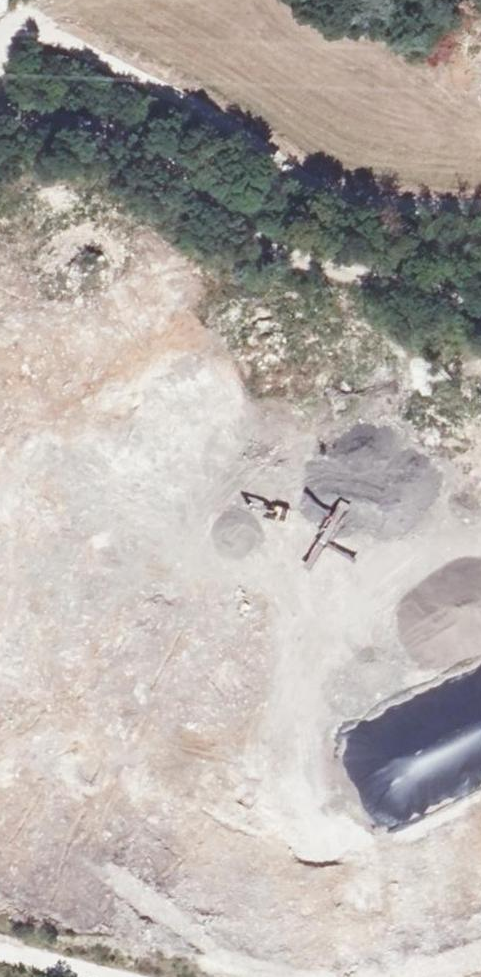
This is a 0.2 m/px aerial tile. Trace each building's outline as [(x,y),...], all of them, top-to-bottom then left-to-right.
[(398,452),(367,453),(373,513),(401,512),(398,452)] [(322,498),(320,470),(307,471),(310,499),(322,498)] [(330,564),(319,567),(325,591),(336,588),(330,564)] [(462,598),(441,617),(480,662),(480,618),(462,598)]
